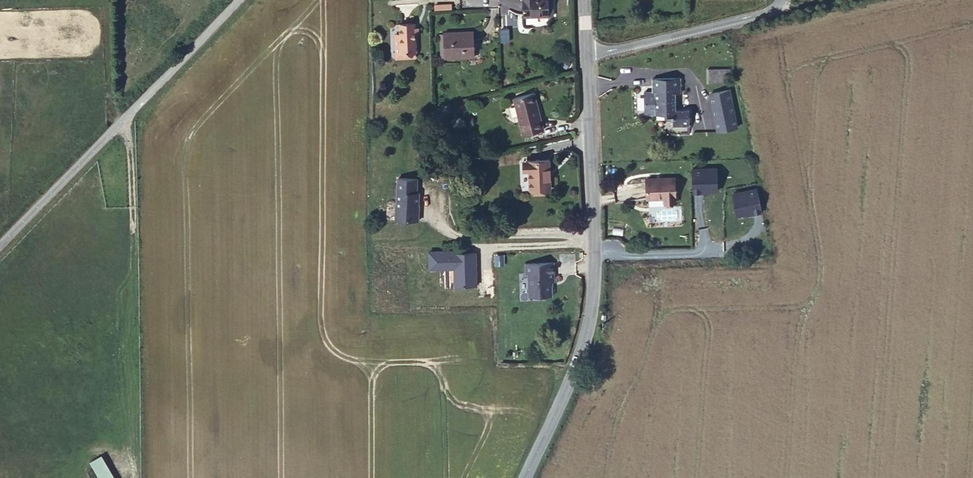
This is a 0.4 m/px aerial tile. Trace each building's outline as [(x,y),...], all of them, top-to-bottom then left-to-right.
[(522,10),(546,9),(546,0),(522,0),(522,10)] [(395,46),(409,44),(408,16),(394,17),(394,26),(395,46)] [(448,48),(474,47),(474,23),(447,22),(448,48)] [(410,51),(409,44),(395,46),(394,26),(389,26),(391,50),(410,51)] [(702,81),(725,81),(725,68),(702,68),(702,81)] [(672,83),(677,80),(678,74),(650,74),(649,87),(642,87),(642,111),(650,111),(650,107),(661,108),(661,115),(668,116),(667,124),(684,124),(684,106),(672,106),(672,91),(672,83)] [(514,91),(523,130),(544,125),(535,87),(514,91)] [(713,130),(732,126),(724,89),(705,93),(713,130)] [(526,159),(525,159),(525,170),(527,170),(528,186),(549,186),(548,158),(526,159)] [(392,216),(418,218),(419,208),(417,208),(418,190),(416,190),(417,177),(396,175),(395,200),(393,201),(392,216)] [(669,176),(641,177),(642,196),(658,195),(658,198),(670,198),(669,176)] [(548,263),(519,263),(519,273),(522,273),(522,297),(544,297),(543,283),(547,283),(548,263)] [(383,327),(373,327),(373,339),(383,339),(383,327)] [(89,459),(99,477),(115,477),(101,453),(89,459)]
